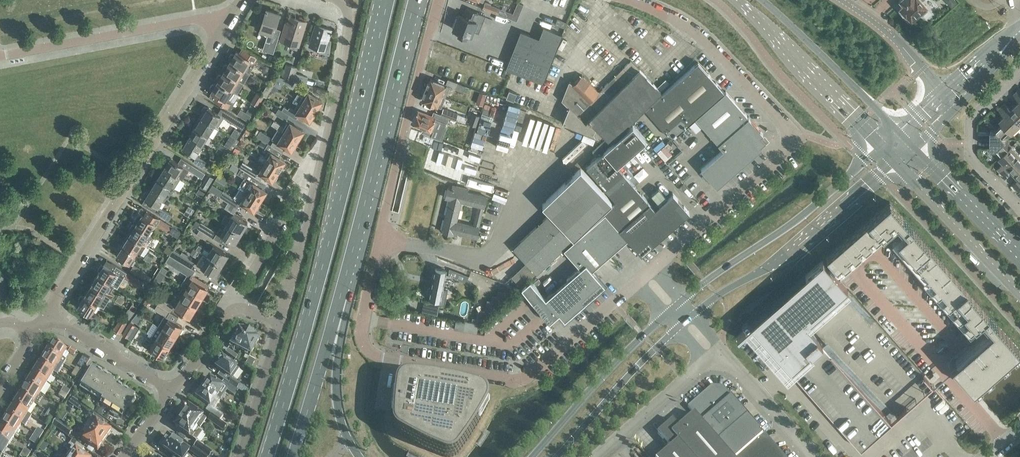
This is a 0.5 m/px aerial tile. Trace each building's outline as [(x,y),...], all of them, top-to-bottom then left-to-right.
[(903,4),(899,8),(906,15),(911,20),(920,12),(922,14),(928,9),(926,7),(927,6),(922,0),(899,0),(903,4)] [(513,13),(507,10),(485,2),(483,7),(517,21),(523,4),(518,2),(513,13)] [(456,16),(453,25),(454,26),(453,28),(461,31),(459,37),(466,40),(468,34),(471,35),(473,30),(477,31),(478,32),(485,15),(479,13),(467,8),(465,13),(464,13),(463,16),(459,14),(458,16),(456,16)] [(262,13),(259,23),(262,24),(260,30),(261,28),(267,30),(267,32),(268,32),(266,40),(270,42),(267,51),(273,53),(278,38),(281,30),(275,28),(280,13),(266,9),(265,13),(262,12),(261,13),(262,13)] [(300,43),(307,22),(295,18),(290,17),(285,32),(283,32),(281,40),(294,44),(295,41),(300,43)] [(565,26),(567,21),(558,17),(556,22),(565,26)] [(332,29),(316,24),(309,45),(320,49),(319,51),(329,54),(330,52),(331,40),(329,39),(331,33),(332,33),(332,32),(331,31),(332,29)] [(544,83),(563,34),(544,26),(539,38),(521,30),(506,68),(544,83)] [(234,55),(233,54),(231,54),(229,58),(230,59),(231,60),(230,60),(250,72),(255,64),(259,67),(263,60),(251,52),(248,57),(237,51),(234,55)] [(250,72),(230,60),(224,71),(238,79),(241,73),(247,77),(250,72)] [(611,140),(661,91),(631,60),(599,92),(582,75),(571,86),(569,83),(570,81),(569,81),(562,100),(569,106),(562,122),(563,123),(563,122),(600,137),(604,133),(611,140)] [(696,117),(725,92),(698,62),(646,108),(672,138),(696,117)] [(293,80),(296,73),(297,68),(285,64),(282,76),(293,80)] [(231,89),(235,92),(237,93),(243,83),(224,71),(218,81),(231,89)] [(267,84),(272,87),(273,86),(274,84),(279,76),(274,73),(267,84)] [(308,77),(296,73),(293,80),(305,84),(308,77)] [(279,76),(274,84),(279,87),(279,88),(285,79),(279,75),(279,76)] [(428,83),(426,87),(428,88),(427,89),(431,91),(442,95),(445,97),(448,90),(450,86),(455,88),(463,91),(465,85),(457,82),(448,79),(446,84),(431,78),(429,83),(428,83)] [(231,89),(218,81),(212,91),(225,99),(231,89)] [(257,91),(263,95),(264,95),(266,96),(271,89),(272,87),(267,84),(263,91),(259,88),(257,91)] [(425,95),(423,100),(437,106),(441,107),(445,97),(442,95),(431,91),(427,89),(427,91),(425,90),(425,91),(423,94),(425,95)] [(509,90),(508,91),(506,97),(514,100),(517,93),(512,91),(509,90)] [(257,91),(250,101),(252,102),(257,105),(263,95),(257,91)] [(298,93),(295,97),(316,110),(318,106),(320,106),(322,102),(321,101),(322,100),(306,91),(303,96),(298,93)] [(726,91),(725,92),(696,117),(724,149),(701,168),(717,187),(762,147),(761,145),(764,142),(764,138),(761,135),(763,133),(726,91)] [(523,105),(489,94),(485,106),(501,111),(500,116),(518,121),(523,105)] [(299,114),(310,120),(310,119),(311,119),(314,115),(313,114),(316,110),(295,97),(293,101),(298,104),(294,110),(289,108),(288,109),(284,107),(282,110),(296,119),(299,114)] [(248,107),(245,112),(251,115),(257,105),(252,102),(248,107)] [(1019,125),(1019,109),(1016,105),(1011,109),(1005,103),(1002,106),(1019,125)] [(221,108),(218,113),(208,106),(201,117),(215,125),(220,115),(241,128),(244,122),(221,108)] [(1019,126),(1019,125),(1002,106),(999,109),(1005,116),(1000,120),(1013,133),(1019,126)] [(441,113),(447,116),(456,119),(458,114),(443,108),(441,113)] [(248,121),(251,115),(245,112),(241,109),(237,114),(248,121)] [(289,115),(279,109),(276,114),(286,120),(289,115)] [(456,119),(447,116),(441,113),(438,119),(418,111),(416,116),(415,117),(413,120),(414,121),(414,122),(438,132),(441,124),(445,125),(445,124),(456,129),(460,121),(456,119)] [(215,125),(201,117),(195,127),(208,135),(215,125)] [(482,119),(480,132),(488,134),(490,121),(482,119)] [(277,129),(297,140),(300,136),(301,136),(303,133),(303,131),(303,130),(287,120),(283,126),(273,120),(271,125),(277,129)] [(991,129),(991,139),(1006,139),(1013,133),(1000,120),(1003,124),(997,129),(991,129)] [(646,139),(632,124),(604,150),(605,151),(617,165),(646,139)] [(208,135),(195,127),(189,137),(202,145),(208,135)] [(230,135),(231,135),(237,138),(241,132),(235,128),(230,135)] [(293,149),(295,146),(294,145),(297,140),(277,129),(271,138),(291,150),(292,149),(293,149)] [(260,131),(257,136),(261,139),(268,142),(271,137),(260,131)] [(202,145),(189,137),(186,141),(184,140),(181,145),(183,146),(182,147),(195,155),(202,145)] [(261,139),(258,144),(265,148),(268,143),(268,142),(261,139)] [(991,139),(991,148),(996,148),(994,151),(1000,157),(999,157),(999,158),(1012,145),(1006,139),(991,139)] [(597,155),(609,145),(605,140),(593,151),(597,155)] [(561,156),(568,163),(584,148),(578,141),(561,156)] [(263,161),(279,171),(281,166),(283,166),(285,163),(284,161),(285,161),(280,157),(283,152),(268,143),(265,148),(268,151),(265,156),(261,154),(258,158),(263,161)] [(666,159),(673,152),(666,144),(658,150),(666,159)] [(998,168),(1001,172),(1019,153),(1012,145),(999,158),(1004,162),(998,168)] [(662,235),(689,211),(673,193),(655,209),(617,165),(605,151),(587,167),(616,200),(604,211),(606,212),(641,253),(654,241),(662,235)] [(1014,173),(1019,168),(1019,153),(1001,172),(1004,175),(1010,169),(1014,173)] [(194,161),(203,167),(206,161),(197,156),(194,161)] [(170,157),(164,167),(181,178),(183,179),(189,169),(195,173),(198,168),(188,161),(185,166),(170,157)] [(275,179),(277,176),(276,174),(279,171),(263,161),(257,171),(243,162),(240,167),(241,168),(260,180),(263,175),(273,181),(273,180),(275,179)] [(157,178),(174,188),(181,178),(164,167),(157,178)] [(527,261),(512,276),(522,286),(537,272),(612,201),(580,167),(542,204),(551,213),(514,248),(527,261)] [(238,188),(240,188),(260,201),(263,197),(264,197),(266,193),(266,192),(266,191),(257,185),(260,180),(241,168),(237,173),(245,178),(238,188)] [(214,178),(209,174),(204,183),(208,186),(214,178)] [(157,178),(151,188),(168,198),(174,188),(157,178)] [(485,207),(487,196),(468,192),(468,189),(456,186),(455,189),(448,187),(446,197),(450,198),(462,201),(479,206),(484,207),(485,207)] [(659,187),(652,193),(658,200),(665,193),(659,187)] [(152,210),(169,220),(172,215),(158,206),(161,200),(168,204),(171,200),(168,198),(151,188),(148,193),(146,192),(145,193),(143,195),(144,197),(145,198),(155,204),(152,210)] [(220,198),(229,203),(238,209),(241,203),(254,211),(255,210),(256,210),(258,206),(258,205),(260,201),(240,188),(238,191),(243,195),(239,201),(224,192),(220,198)] [(445,219),(457,222),(462,201),(450,198),(445,219)] [(835,250),(827,257),(837,268),(842,264),(845,267),(851,262),(848,258),(852,255),(855,258),(894,224),(904,235),(912,227),(890,202),(835,250)] [(227,224),(242,233),(248,222),(234,214),(238,209),(229,203),(225,209),(234,214),(231,218),(225,214),(221,221),(227,224)] [(628,239),(606,212),(564,249),(581,268),(546,298),(530,280),(522,287),(549,322),(559,313),(565,320),(605,284),(592,270),(628,239)] [(136,225),(148,233),(150,234),(153,229),(151,228),(155,222),(142,214),(136,225)] [(172,226),(159,218),(156,223),(169,231),(172,226)] [(457,222),(445,219),(443,229),(442,229),(441,231),(442,231),(442,232),(454,234),(454,232),(477,237),(480,227),(479,227),(480,220),(475,219),(474,226),(457,222)] [(235,244),(242,233),(227,224),(224,230),(220,228),(217,233),(221,235),(235,244)] [(145,238),(148,233),(136,225),(129,235),(145,245),(156,252),(159,248),(151,243),(152,242),(145,238)] [(904,235),(898,240),(904,246),(902,248),(906,251),(907,250),(912,256),(910,257),(914,261),(915,259),(920,265),(919,266),(922,270),(923,269),(928,274),(927,275),(929,278),(926,280),(970,330),(980,321),(988,314),(912,227),(904,235)] [(206,240),(209,236),(200,231),(197,235),(206,240)] [(123,245),(136,253),(139,255),(145,245),(129,235),(123,245)] [(132,258),(136,253),(123,245),(117,255),(132,264),(134,259),(132,258)] [(198,245),(196,249),(208,257),(222,265),(229,254),(214,246),(210,252),(198,245)] [(176,251),(173,257),(178,260),(182,254),(176,251)] [(147,254),(144,258),(150,262),(153,257),(147,254)] [(178,260),(173,257),(170,255),(166,262),(187,275),(182,285),(187,288),(202,298),(206,291),(208,288),(210,286),(193,275),(196,270),(192,268),(181,262),(178,260)] [(184,256),(181,262),(192,268),(195,263),(184,256)] [(222,265),(208,257),(202,267),(216,276),(222,265)] [(107,259),(104,264),(98,274),(110,282),(118,286),(124,276),(131,281),(140,286),(143,281),(107,259)] [(751,324),(795,374),(861,449),(892,422),(891,421),(822,342),(807,325),(833,302),(847,290),(848,289),(823,260),(806,276),(751,324)] [(130,270),(143,278),(146,273),(133,265),(130,270)] [(430,291),(429,298),(430,298),(429,302),(438,304),(445,304),(446,298),(448,289),(443,288),(445,275),(446,275),(446,273),(445,273),(446,270),(435,268),(430,291)] [(448,275),(466,282),(468,276),(449,269),(448,275)] [(166,275),(160,271),(154,281),(157,283),(158,282),(161,283),(166,275)] [(98,274),(90,285),(103,293),(110,282),(98,274)] [(90,285),(84,296),(97,304),(103,293),(90,285)] [(472,317),(471,322),(480,323),(494,309),(516,289),(507,285),(503,285),(502,291),(498,290),(497,295),(492,294),(491,300),(487,299),(485,311),(478,309),(476,318),(472,317)] [(187,288),(181,298),(196,308),(202,298),(187,288)] [(125,298),(119,294),(115,300),(122,304),(125,298)] [(97,304),(84,296),(77,307),(90,315),(97,304)] [(196,308),(181,298),(175,308),(190,317),(196,308)] [(157,299),(155,302),(158,304),(170,312),(173,307),(161,299),(160,301),(157,299)] [(133,311),(136,306),(131,303),(128,308),(133,311)] [(170,312),(158,304),(155,309),(165,316),(159,325),(176,336),(179,332),(180,333),(183,328),(181,328),(182,326),(175,322),(179,317),(170,312)] [(133,311),(128,308),(124,314),(129,318),(133,311)] [(138,324),(143,316),(137,312),(132,320),(138,324)] [(1019,349),(988,314),(980,321),(990,332),(952,365),(973,389),(1019,349)] [(120,333),(126,322),(120,318),(113,329),(120,333)] [(480,323),(471,322),(465,321),(463,331),(485,334),(486,325),(482,324),(480,323)] [(130,322),(122,335),(128,338),(133,330),(137,332),(139,328),(130,322)] [(176,336),(159,325),(152,336),(169,347),(170,345),(171,346),(174,342),(173,341),(176,336)] [(243,331),(239,329),(230,347),(234,350),(236,347),(241,350),(250,333),(244,329),(243,331)] [(256,336),(250,333),(241,350),(246,352),(245,355),(250,357),(245,366),(250,369),(255,360),(250,357),(259,339),(255,337),(256,336)] [(169,347),(152,336),(146,346),(158,353),(157,355),(161,358),(162,356),(163,357),(169,347)] [(890,410),(828,337),(824,340),(890,420),(900,411),(895,406),(890,410)] [(53,343),(46,353),(64,364),(66,360),(63,358),(67,351),(53,343)] [(917,361),(926,354),(917,344),(909,352),(917,361)] [(77,351),(71,347),(68,352),(74,355),(77,351)] [(226,352),(236,359),(237,356),(228,349),(226,352)] [(40,364),(54,372),(57,375),(64,364),(46,353),(40,364)] [(84,369),(90,359),(84,355),(78,365),(84,369)] [(218,376),(224,381),(237,389),(240,385),(233,379),(240,370),(223,358),(219,362),(218,362),(216,365),(216,367),(221,371),(218,376)] [(40,364),(33,374),(45,381),(49,375),(51,376),(54,372),(40,364)] [(114,381),(105,375),(92,367),(91,369),(89,367),(79,383),(82,384),(81,386),(102,399),(103,399),(113,383),(114,381)] [(45,381),(33,374),(27,384),(39,392),(42,386),(44,387),(47,382),(45,381)] [(410,441),(419,445),(437,454),(445,456),(453,456),(454,456),(455,456),(457,455),(458,454),(459,452),(463,448),(469,439),(474,431),(480,422),(485,414),(488,406),(489,405),(489,403),(489,402),(489,400),(489,399),(489,398),(489,397),(488,395),(487,394),(486,393),(485,392),(484,391),(483,390),(482,390),(481,389),(478,388),(470,386),(460,384),(446,381),(437,379),(427,378),(417,377),(410,376),(408,377),(406,377),(404,377),(402,378),(401,379),(400,379),(399,380),(398,382),(397,383),(397,384),(397,385),(396,387),(396,388),(396,389),(396,391),(394,390),(392,407),(392,408),(394,409),(393,415),(393,425),(393,426),(393,427),(394,429),(395,431),(396,432),(397,433),(399,434),(399,435),(410,441)] [(206,383),(203,388),(221,400),(227,391),(235,396),(239,390),(237,389),(224,381),(221,386),(209,377),(207,378),(205,380),(205,383),(206,383)] [(916,382),(900,397),(908,405),(924,390),(916,382)] [(132,394),(113,383),(103,399),(102,399),(101,401),(124,414),(128,408),(129,407),(130,407),(135,400),(131,397),(132,394)] [(27,384),(20,395),(33,402),(36,396),(38,397),(41,393),(39,391),(39,392),(27,384)] [(763,434),(760,431),(761,430),(734,399),(735,398),(732,395),(732,396),(723,386),(712,385),(688,406),(694,414),(732,456),(737,456),(763,434)] [(221,400),(203,388),(200,392),(199,392),(197,392),(195,395),(195,397),(214,410),(221,400)] [(67,395),(61,391),(58,396),(64,399),(67,395)] [(34,403),(33,402),(20,395),(14,405),(26,413),(30,406),(32,408),(34,403)] [(79,410),(82,405),(72,398),(69,403),(79,410)] [(14,405),(7,415),(22,424),(21,424),(25,427),(32,416),(28,414),(28,413),(26,413),(14,405)] [(97,407),(94,411),(99,415),(102,410),(97,407)] [(182,416),(181,416),(199,429),(206,419),(188,407),(186,411),(184,411),(182,414),(182,416)] [(83,425),(90,430),(104,441),(107,436),(109,436),(110,434),(110,432),(111,431),(105,426),(107,422),(90,410),(86,416),(88,418),(83,425)] [(215,411),(212,415),(223,424),(227,419),(215,411)] [(694,414),(679,427),(673,420),(658,433),(671,448),(660,456),(732,456),(694,414)] [(1,426),(13,433),(17,427),(19,428),(21,424),(22,424),(7,415),(1,426)] [(227,426),(223,424),(212,415),(211,415),(208,420),(223,431),(227,426)] [(199,429),(181,416),(181,417),(179,417),(177,420),(177,422),(175,426),(192,439),(199,429)] [(56,420),(52,425),(69,437),(72,431),(56,420)] [(13,433),(1,426),(0,427),(0,440),(7,444),(10,438),(12,439),(15,434),(13,433)] [(38,428),(35,433),(41,436),(44,432),(38,428)] [(104,441),(90,430),(83,440),(90,445),(89,445),(91,446),(97,450),(98,449),(100,449),(101,447),(101,445),(104,441)] [(41,436),(35,433),(30,441),(36,445),(41,436)] [(763,434),(737,456),(786,456),(764,433),(763,434)] [(175,456),(185,456),(189,451),(175,441),(176,441),(172,439),(168,436),(165,441),(163,441),(161,444),(162,445),(161,446),(175,456)] [(0,440),(0,454),(2,455),(9,445),(7,443),(7,444),(0,440)] [(81,453),(84,448),(73,440),(66,449),(70,451),(66,456),(86,456),(81,453)] [(39,448),(43,452),(48,445),(43,441),(39,448)] [(207,456),(209,456),(212,453),(198,442),(194,447),(207,456)] [(194,447),(191,452),(198,456),(207,456),(194,447)]
